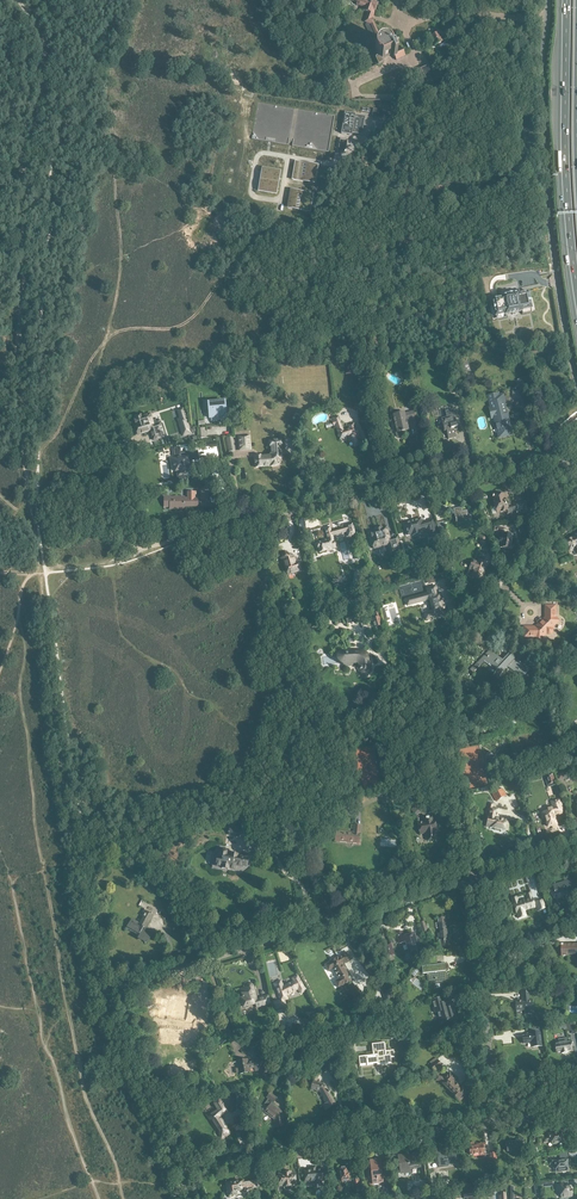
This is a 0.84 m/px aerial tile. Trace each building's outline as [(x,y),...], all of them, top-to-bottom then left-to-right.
[(366,23),(365,25),(373,41),(374,42),(374,43),(373,44),(373,45),(373,47),(373,48),(372,49),(372,50),(373,51),(373,52),(373,53),(378,65),(384,62),(383,59),(393,54),(394,58),(395,57),(396,60),(405,56),(403,51),(404,51),(402,46),(400,47),(401,48),(395,50),(394,48),(393,48),(393,47),(392,46),(392,45),(392,44),(391,43),(390,42),(389,41),(388,41),(387,40),(386,40),(385,40),(384,40),(383,40),(382,40),(381,40),(373,22),(374,19),(372,18),(379,1),(377,0),(350,0),(357,3),(356,4),(363,7),(362,9),(363,10),(368,12),(364,22),(366,23)] [(432,36),(431,33),(429,34),(431,38),(432,38),(435,45),(445,41),(443,36),(440,38),(438,33),(432,36)] [(432,64),(431,64),(417,71),(421,79),(428,76),(427,74),(435,71),(432,64)] [(258,102),(252,139),(288,145),(289,140),(293,140),(292,146),(329,153),(335,116),(300,109),(258,102)] [(372,116),(384,118),(385,110),(373,108),(372,116)] [(352,133),(362,135),(365,117),(355,115),(356,114),(345,113),(341,134),(352,136),(352,133)] [(346,149),(347,140),(340,139),(338,148),(346,149)] [(295,161),(292,180),(316,184),(319,165),(295,161)] [(258,192),(277,195),(281,171),(262,167),(258,192)] [(290,190),(287,209),(310,213),(314,194),(290,190)] [(501,297),(491,299),(495,317),(497,316),(504,315),(505,316),(506,316),(522,312),(523,312),(523,310),(531,309),(533,309),(529,291),(519,293),(519,292),(501,296),(501,297)] [(347,368),(345,375),(357,377),(358,371),(358,368),(348,365),(347,368)] [(373,376),(372,368),(363,370),(364,377),(373,376)] [(534,374),(525,376),(527,394),(537,390),(534,374)] [(499,395),(499,393),(487,396),(489,407),(488,408),(491,420),(493,419),(498,439),(513,436),(506,406),(507,405),(504,394),(499,395)] [(226,401),(207,403),(209,419),(211,419),(211,422),(225,420),(225,418),(227,417),(226,401)] [(405,412),(393,415),(397,433),(409,430),(407,421),(415,419),(413,411),(405,413),(405,412)] [(143,414),(133,417),(135,425),(134,425),(138,436),(146,433),(146,434),(150,433),(152,441),(166,437),(161,422),(160,422),(159,419),(154,420),(151,412),(143,415),(143,414)] [(457,428),(454,415),(441,418),(444,431),(447,431),(449,439),(456,437),(454,429),(457,428)] [(191,429),(186,416),(179,418),(177,419),(183,437),(192,434),(192,433),(196,432),(195,428),(191,429)] [(327,429),(334,426),(334,427),(335,426),(335,427),(340,440),(347,437),(350,436),(352,441),(354,447),(362,444),(356,426),(356,427),(354,423),(351,424),(350,424),(349,424),(349,425),(348,425),(349,429),(344,431),(339,416),(331,419),(332,421),(332,422),(325,424),(327,429)] [(233,437),(224,439),(227,452),(235,451),(233,437)] [(240,450),(250,449),(249,437),(239,437),(240,450)] [(256,468),(263,467),(263,466),(271,465),(271,466),(278,466),(278,464),(279,464),(280,463),(281,463),(281,461),(281,460),(283,460),(282,453),(281,453),(280,447),(281,447),(281,440),(270,441),(270,448),(272,448),(272,454),(271,454),(270,455),(270,456),(262,457),(262,456),(255,456),(256,468)] [(175,459),(171,459),(172,466),(173,466),(173,467),(174,467),(175,471),(175,472),(176,472),(177,476),(185,475),(185,473),(188,472),(187,468),(190,467),(189,465),(191,464),(190,461),(199,459),(197,451),(182,454),(182,453),(181,453),(180,451),(181,451),(181,449),(180,449),(180,448),(174,449),(174,450),(175,459)] [(164,505),(164,507),(169,507),(169,509),(185,509),(185,508),(198,507),(198,499),(195,499),(195,495),(196,495),(196,492),(187,492),(187,499),(181,499),(181,497),(170,497),(164,497),(164,505)] [(503,494),(493,496),(497,513),(502,512),(503,513),(506,512),(507,515),(510,514),(511,519),(520,517),(519,515),(529,513),(526,500),(513,504),(514,507),(509,508),(507,503),(506,504),(503,494)] [(453,509),(456,523),(457,524),(472,521),(470,510),(462,512),(461,507),(453,509)] [(410,522),(404,523),(407,535),(413,533),(413,535),(419,534),(418,532),(427,529),(428,534),(429,537),(437,535),(436,531),(433,520),(422,523),(421,519),(415,520),(415,521),(410,522)] [(446,532),(444,521),(437,523),(439,534),(446,532)] [(345,527),(331,531),(332,536),(346,533),(348,537),(356,535),(353,523),(345,525),(345,527)] [(332,536),(331,531),(330,527),(324,528),(328,540),(317,543),(319,553),(326,551),(327,552),(331,551),(331,549),(336,548),(332,536)] [(373,531),(370,532),(374,547),(374,548),(388,545),(391,554),(401,551),(397,538),(390,540),(386,527),(384,528),(383,527),(380,527),(375,528),(372,530),(373,531)] [(502,547),(502,548),(510,549),(511,549),(512,548),(513,547),(513,546),(513,545),(512,544),(511,543),(510,543),(511,534),(503,533),(503,539),(502,539),(501,546),(502,547)] [(488,546),(486,535),(479,536),(480,548),(488,546)] [(565,541),(568,549),(569,549),(574,559),(576,558),(576,535),(575,536),(565,541)] [(293,556),(284,552),(281,558),(283,559),(287,574),(300,570),(298,564),(295,565),(293,556)] [(366,564),(369,573),(375,571),(372,562),(371,559),(366,560),(367,564),(366,564)] [(473,559),(469,570),(473,571),(471,576),(482,580),(488,564),(476,561),(473,559)] [(405,599),(407,606),(429,599),(433,611),(423,613),(425,621),(444,615),(443,613),(446,612),(440,593),(438,593),(436,585),(426,588),(427,592),(405,599)] [(557,617),(556,605),(544,605),(544,617),(535,626),(523,626),(523,639),(536,638),(539,642),(547,634),(547,635),(549,635),(550,635),(552,634),(553,633),(553,632),(554,630),(553,629),(553,628),(560,621),(557,617)] [(371,619),(372,623),(373,623),(374,628),(384,625),(381,616),(380,616),(378,609),(373,611),(376,618),(371,619)] [(347,624),(356,622),(354,614),(345,616),(347,624)] [(345,650),(343,651),(345,666),(346,667),(349,667),(351,667),(353,666),(354,665),(355,664),(356,664),(357,664),(358,664),(358,665),(358,666),(358,667),(357,668),(357,669),(357,670),(357,671),(358,673),(359,674),(361,676),(363,676),(365,676),(367,676),(369,675),(371,674),(372,671),(372,669),(372,666),(372,661),(371,658),(370,656),(368,653),(366,651),(363,650),(360,649),(356,649),(351,649),(347,650),(345,650)] [(473,666),(470,670),(474,672),(485,660),(484,662),(491,667),(492,665),(497,669),(493,676),(498,679),(501,672),(507,667),(522,677),(530,669),(517,656),(515,658),(509,653),(502,661),(500,659),(490,651),(489,651),(474,667),(473,666)] [(556,783),(553,773),(546,775),(546,777),(545,777),(548,787),(556,785),(556,783)] [(403,793),(400,781),(393,783),(394,788),(397,787),(399,794),(403,793)] [(506,796),(502,789),(492,794),(496,802),(506,796)] [(361,805),(359,795),(340,799),(342,809),(361,805)] [(549,811),(541,813),(543,819),(546,818),(549,827),(553,825),(553,828),(558,827),(554,815),(564,812),(560,799),(551,802),(553,807),(548,808),(549,811)] [(493,807),(494,804),(490,803),(488,811),(489,811),(486,824),(490,825),(490,827),(494,828),(495,830),(499,831),(501,830),(507,831),(510,821),(495,817),(497,808),(493,807)] [(425,834),(426,840),(437,839),(436,832),(437,831),(435,820),(433,820),(433,815),(422,817),(423,822),(417,823),(420,835),(425,834)] [(230,825),(228,835),(248,839),(250,828),(230,825)] [(335,841),(359,844),(361,825),(354,825),(354,833),(336,831),(335,841)] [(217,856),(215,866),(221,867),(230,869),(235,870),(236,866),(243,867),(247,867),(249,859),(245,858),(245,857),(239,856),(239,854),(229,852),(230,850),(219,848),(218,856),(217,856)] [(554,885),(557,896),(562,895),(561,893),(569,891),(572,899),(576,897),(576,889),(574,879),(554,885)] [(518,902),(516,896),(511,898),(513,904),(516,913),(517,913),(519,918),(526,916),(525,910),(535,907),(531,893),(530,892),(526,893),(527,899),(518,902)] [(545,908),(543,900),(535,902),(538,911),(545,908)] [(138,937),(147,943),(153,931),(146,927),(152,915),(143,910),(140,915),(143,917),(139,923),(131,919),(126,929),(138,936),(138,937)] [(438,938),(439,946),(448,945),(445,918),(438,919),(438,924),(440,923),(441,937),(438,938)] [(428,931),(425,921),(419,923),(422,933),(428,931)] [(402,932),(396,933),(399,941),(400,941),(400,943),(407,942),(412,958),(420,956),(416,944),(413,934),(404,937),(402,932)] [(394,954),(391,944),(384,946),(387,957),(394,954)] [(562,945),(562,956),(569,956),(569,954),(576,954),(576,945),(562,945)] [(324,965),(328,971),(332,969),(338,979),(334,982),(337,988),(341,985),(342,986),(351,981),(342,964),(351,959),(347,952),(338,958),(337,957),(328,962),(329,963),(324,965)] [(432,964),(432,965),(422,966),(423,974),(427,973),(428,985),(448,983),(446,971),(445,971),(445,964),(436,965),(436,963),(437,963),(437,956),(429,957),(430,964),(432,964)] [(288,1000),(286,995),(297,989),(301,994),(305,990),(302,986),(297,976),(292,979),(293,981),(283,987),(280,981),(273,984),(273,985),(274,985),(277,991),(280,1000),(273,1002),(275,1010),(285,1007),(283,1001),(288,1000)] [(256,1008),(271,1004),(269,995),(258,998),(254,986),(253,984),(252,983),(250,983),(249,983),(247,983),(246,985),(246,986),(246,987),(240,989),(242,997),(240,998),(237,999),(240,1008),(242,1007),(243,1009),(244,1008),(245,1009),(248,1008),(249,1007),(255,1005),(256,1008)] [(525,1009),(525,1015),(532,1014),(531,1008),(533,1008),(532,1001),(530,1001),(528,987),(521,988),(523,1002),(515,1002),(516,1010),(525,1009)] [(382,991),(384,998),(393,996),(391,988),(382,991)] [(440,998),(432,1000),(434,1008),(435,1013),(437,1012),(440,1023),(440,1024),(453,1021),(452,1018),(457,1017),(453,1002),(448,1003),(448,1002),(444,1003),(442,997),(440,998)] [(182,1018),(189,1019),(190,1019),(190,1016),(195,1017),(196,1009),(190,1008),(190,1003),(184,1002),(184,1001),(181,1001),(181,1002),(178,1001),(178,1000),(176,1000),(176,1001),(170,1000),(169,1004),(168,1004),(166,1013),(182,1015),(182,1018)] [(567,1023),(568,1031),(572,1031),(576,1030),(576,1022),(567,1023)] [(527,1036),(523,1036),(523,1043),(531,1043),(531,1047),(537,1047),(542,1046),(540,1032),(539,1032),(534,1033),(527,1034),(527,1036)] [(227,1039),(224,1036),(219,1042),(222,1045),(227,1039)] [(571,1041),(568,1042),(567,1038),(559,1039),(560,1044),(556,1044),(557,1053),(562,1052),(562,1054),(568,1053),(568,1051),(573,1051),(571,1041)] [(375,1056),(359,1057),(360,1065),(378,1063),(378,1064),(392,1063),(391,1057),(394,1057),(394,1050),(385,1051),(384,1043),(372,1044),(373,1052),(375,1052),(375,1056)] [(248,1059),(236,1062),(238,1074),(250,1072),(249,1068),(254,1068),(255,1071),(262,1070),(263,1077),(269,1076),(263,1046),(256,1047),(259,1060),(253,1061),(253,1062),(248,1063),(248,1059)] [(328,1068),(329,1071),(334,1070),(331,1061),(329,1062),(327,1057),(322,1059),(325,1070),(328,1068)] [(442,1066),(436,1057),(430,1062),(431,1064),(430,1065),(434,1072),(442,1066)] [(439,1081),(441,1082),(448,1089),(449,1087),(453,1092),(451,1094),(458,1101),(467,1092),(462,1087),(460,1089),(452,1081),(455,1079),(448,1072),(443,1078),(438,1076),(438,1077),(436,1076),(435,1080),(437,1080),(439,1081)] [(313,1081),(311,1089),(320,1092),(323,1098),(323,1100),(325,1103),(322,1106),(325,1111),(328,1109),(336,1105),(335,1104),(324,1084),(313,1081)] [(209,1093),(205,1086),(201,1089),(205,1096),(209,1093)] [(234,1106),(242,1104),(239,1091),(231,1093),(234,1106)] [(268,1108),(265,1112),(274,1120),(276,1127),(284,1126),(282,1112),(271,1104),(272,1102),(273,1103),(278,1097),(271,1092),(267,1098),(269,1099),(264,1105),(268,1108)] [(219,1112),(209,1118),(222,1138),(230,1132),(219,1116),(227,1111),(220,1099),(213,1103),(219,1112)] [(544,1138),(544,1142),(551,1141),(552,1144),(558,1143),(558,1142),(563,1141),(562,1135),(561,1135),(561,1132),(547,1134),(547,1137),(544,1138)] [(521,1150),(520,1142),(523,1142),(522,1138),(519,1138),(519,1140),(505,1142),(507,1152),(521,1150)] [(474,1142),(468,1143),(470,1155),(479,1154),(480,1156),(484,1155),(483,1147),(486,1146),(485,1143),(474,1145),(474,1142)] [(427,1163),(427,1170),(433,1169),(433,1167),(439,1166),(439,1168),(448,1167),(447,1165),(456,1164),(455,1156),(444,1158),(443,1149),(436,1150),(437,1158),(438,1162),(436,1162),(427,1163)] [(496,1152),(489,1153),(490,1156),(488,1157),(488,1162),(491,1162),(491,1163),(497,1161),(496,1152)] [(399,1167),(400,1167),(401,1173),(411,1172),(411,1169),(420,1167),(418,1156),(409,1157),(408,1154),(398,1156),(399,1162),(398,1162),(397,1163),(398,1166),(399,1167)] [(373,1183),(383,1182),(380,1158),(370,1160),(371,1166),(368,1167),(368,1172),(371,1172),(373,1183)] [(554,1164),(555,1171),(567,1170),(566,1160),(556,1161),(556,1158),(549,1158),(549,1165),(554,1164)] [(339,1167),(341,1182),(350,1180),(349,1173),(348,1174),(348,1172),(346,1172),(346,1166),(339,1167)] [(310,1170),(305,1171),(306,1183),(307,1183),(307,1187),(316,1186),(316,1185),(323,1184),(323,1181),(322,1169),(317,1170),(317,1168),(310,1168),(310,1170)] [(282,1175),(278,1175),(278,1186),(283,1186),(283,1188),(284,1188),(285,1189),(286,1191),(290,1191),(292,1189),(292,1187),(293,1187),(293,1185),(296,1185),(295,1173),(292,1174),(292,1172),(282,1172),(282,1175)] [(228,1196),(229,1196),(230,1198),(233,1197),(234,1195),(241,1194),(241,1192),(245,1191),(245,1189),(258,1187),(257,1180),(240,1182),(240,1181),(239,1181),(226,1183),(228,1196)] [(382,1191),(383,1198),(384,1198),(386,1198),(391,1198),(394,1198),(393,1190),(390,1191),(389,1183),(383,1183),(384,1190),(382,1191)] [(563,1187),(563,1183),(556,1184),(556,1190),(560,1190),(561,1198),(566,1197),(566,1196),(572,1195),(571,1188),(570,1189),(569,1186),(563,1187)] [(474,1190),(464,1191),(464,1198),(467,1198),(475,1198),(474,1190)]
